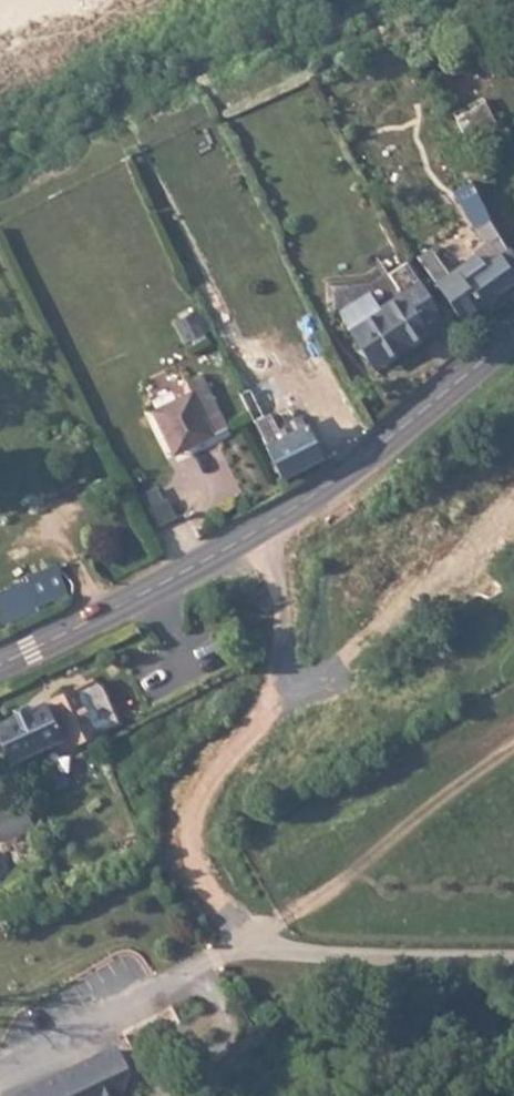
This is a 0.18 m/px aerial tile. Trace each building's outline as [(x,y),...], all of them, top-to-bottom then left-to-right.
[(499,197),(513,189),(513,175),(502,152),(513,146),(513,139),(507,123),(473,141),(499,197)] [(488,205),(471,173),(447,186),(462,217),(488,205)] [(513,279),(513,255),(488,205),(462,217),(482,259),(462,270),(477,299),(513,279)] [(457,310),(477,299),(462,270),(444,279),(457,310)] [(387,368),(435,327),(418,297),(403,306),(394,290),(350,331),(387,368)] [(179,406),(198,446),(229,433),(209,391),(179,406)] [(242,402),(273,472),(314,454),(298,421),(276,429),(261,394),(242,402)] [(176,456),(198,446),(179,406),(158,416),(176,456)] [(36,588),(44,602),(73,586),(66,572),(36,588)] [(65,687),(92,741),(147,715),(129,678),(106,666),(65,687)] [(0,732),(0,738),(10,759),(60,738),(46,709),(0,732)] [(92,1077),(76,1049),(0,1087),(0,1095),(53,1095),(92,1077)]
